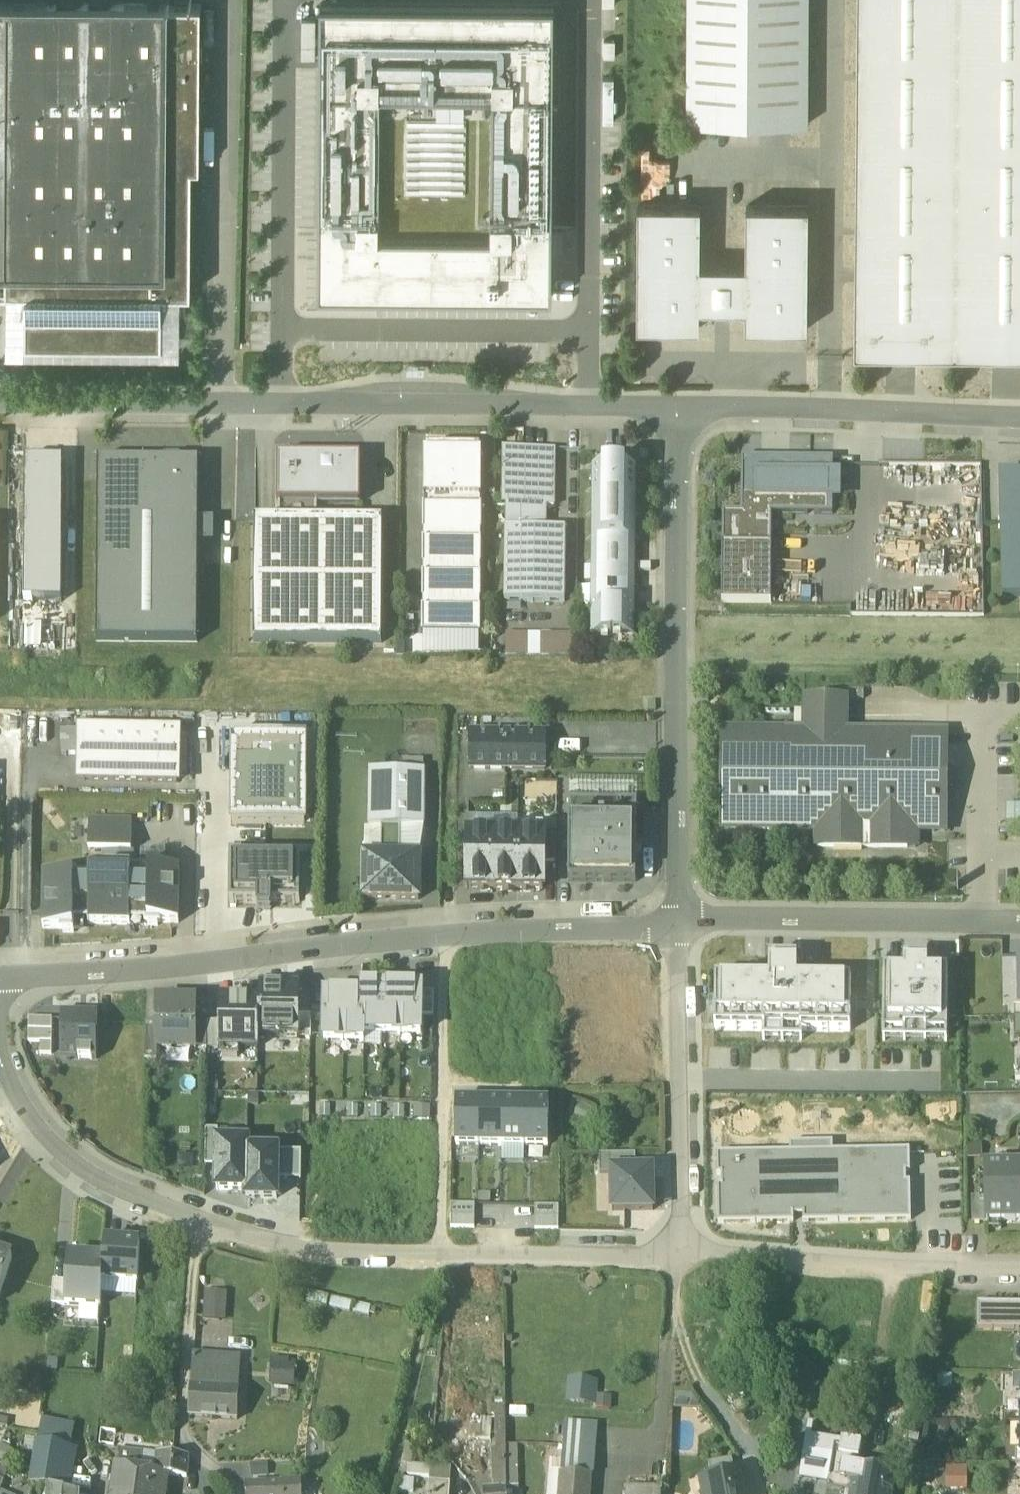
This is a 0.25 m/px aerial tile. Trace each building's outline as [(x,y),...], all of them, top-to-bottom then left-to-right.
[(687,123),(808,124),(809,0),(688,0),(687,123)] [(855,352),(1019,354),(1019,0),(858,0),(855,352)] [(554,3),(320,1),(319,234),(318,294),(368,294),(552,295),(552,251),(553,227),(554,3)] [(165,5),(8,4),(6,268),(163,269),(165,5)] [(201,6),(165,5),(163,269),(6,268),(6,293),(25,293),(162,294),(191,294),(192,168),(200,168),(201,6)] [(615,40),(604,40),(604,56),(614,56),(615,40)] [(701,205),(638,204),(637,327),(700,327),(700,308),(745,308),(745,328),(808,328),(809,206),(746,205),(746,265),(700,265),(701,205)] [(564,227),(553,227),(552,251),(564,251),(564,227)] [(368,305),(368,294),(318,294),(319,234),(308,234),(307,305),(368,305)] [(162,294),(25,293),(25,344),(162,345),(162,294)] [(481,452),(427,451),(426,457),(425,457),(424,457),(424,500),(481,500),(482,500),(482,457),(480,457),(481,452)] [(555,452),(507,452),(506,508),(508,508),(508,531),(546,531),(546,509),(554,509),(555,452)] [(360,460),(279,459),(278,504),(317,505),(360,505),(360,460)] [(63,461),(25,460),(24,602),(62,602),(63,461)] [(834,461),(742,460),(741,514),(741,516),(772,516),(833,517),(833,494),(829,494),(829,484),(833,484),(834,461)] [(146,461),(98,461),(97,642),(198,643),(199,503),(146,503),(146,461)] [(199,462),(146,461),(146,503),(199,503),(199,462)] [(636,468),(593,467),(592,542),(635,542),(636,468)] [(1001,597),(1019,597),(1019,476),(998,476),(1001,597)] [(481,500),(424,500),(422,636),(424,636),(424,635),(480,636),(481,636),(482,510),(481,510),(481,500)] [(317,505),(279,504),(279,521),(317,522),(317,505)] [(741,516),(741,514),(723,514),(722,604),(771,604),(772,516),(741,516)] [(279,521),(255,521),(254,644),(382,645),(383,522),(317,522),(279,521)] [(508,531),(506,531),(505,603),(565,604),(566,532),(546,531),(508,531)] [(635,542),(592,542),(592,589),(635,589),(635,542)] [(635,605),(598,605),(598,612),(592,612),(591,637),(634,637),(635,605)] [(518,636),(507,636),(507,657),(518,657),(518,636)] [(530,636),(518,636),(518,657),(529,657),(530,636)] [(541,636),(530,636),(529,657),(540,657),(541,636)] [(552,636),(541,636),(540,657),(552,658),(552,636)] [(563,636),(552,636),(552,658),(563,658),(563,636)] [(574,636),(563,636),(563,658),(574,658),(574,636)] [(825,701),(806,701),(806,700),(805,700),(805,701),(806,701),(805,732),(804,733),(779,732),(778,732),(777,731),(777,732),(751,732),(751,731),(750,731),(750,732),(724,732),(724,731),(723,731),(723,732),(724,732),(724,756),(723,756),(723,757),(724,757),(724,781),(723,781),(723,782),(724,782),(723,806),(722,806),(722,807),(723,807),(723,831),(722,831),(722,832),(723,832),(723,831),(740,831),(740,832),(741,832),(741,831),(765,831),(765,832),(766,832),(766,831),(790,832),(791,832),(792,832),(816,832),(816,833),(817,833),(817,832),(841,832),(841,833),(842,833),(842,832),(866,832),(866,833),(867,833),(867,832),(891,832),(892,833),(893,833),(893,832),(917,833),(917,834),(918,834),(918,833),(934,833),(934,834),(935,834),(935,833),(936,833),(936,832),(944,832),(945,833),(946,833),(946,832),(945,832),(945,765),(946,765),(946,764),(945,764),(946,734),(947,734),(947,733),(945,733),(945,734),(922,734),(922,733),(920,733),(920,734),(897,734),(897,733),(895,733),(872,733),(872,732),(871,732),(870,733),(847,733),(847,712),(846,712),(846,701),(847,701),(847,700),(846,700),(846,701),(826,701),(827,700),(825,700),(825,701)] [(472,722),(472,738),(505,738),(505,723),(472,722)] [(178,735),(81,735),(81,783),(178,783),(178,735)] [(232,826),(304,826),(304,738),(232,738),(232,826)] [(546,738),(505,738),(472,738),(471,771),(546,771),(546,738)] [(426,774),(370,773),(369,829),(401,829),(425,830),(426,774)] [(536,782),(536,799),(557,800),(557,782),(536,782)] [(568,885),(635,886),(636,802),(569,801),(568,885)] [(1005,804),(1005,822),(1019,822),(1019,805),(1005,804)] [(132,821),(90,820),(89,843),(104,843),(104,852),(116,853),(116,844),(132,844),(132,821)] [(401,829),(382,829),(381,857),(400,857),(401,829)] [(866,832),(842,832),(842,833),(841,833),(841,832),(817,832),(817,833),(816,848),(917,849),(917,834),(917,833),(893,832),(893,833),(892,833),(891,832),(867,832),(867,833),(866,833),(866,832)] [(495,891),(495,835),(468,835),(468,891),(495,891)] [(495,835),(495,891),(518,891),(519,835),(495,835)] [(519,835),(518,891),(544,892),(544,864),(544,835),(519,835)] [(557,836),(544,835),(544,864),(556,864),(557,836)] [(300,856),(229,856),(229,904),(258,904),(258,911),(271,911),(271,904),(300,904),(300,856)] [(381,857),(364,857),(364,901),(420,901),(420,858),(400,857),(381,857)] [(159,866),(148,866),(148,870),(148,924),(158,924),(179,924),(179,870),(159,870),(159,866)] [(103,877),(131,877),(131,920),(145,921),(145,927),(158,927),(158,924),(148,924),(148,870),(103,870),(103,877)] [(64,873),(64,876),(75,877),(74,920),(89,920),(89,877),(77,876),(77,873),(64,873)] [(74,920),(75,877),(64,876),(44,876),(43,930),(63,930),(74,930),(74,920)] [(103,877),(89,877),(89,920),(89,926),(131,926),(131,920),(131,877),(103,877)] [(803,1033),(851,1033),(852,978),(797,978),(797,958),(769,958),(769,978),(716,977),(715,1031),(759,1032),(759,1041),(803,1041),(803,1033)] [(884,1033),(948,1033),(948,969),(928,969),(928,959),(904,959),(904,968),(884,968),(884,1033)] [(260,1001),(260,1038),(300,1038),(300,1017),(300,990),(260,990),(260,1001)] [(364,1036),(382,1036),(383,992),(363,992),(363,1000),(365,1000),(364,1036)] [(382,1036),(401,1036),(402,992),(383,992),(382,1036)] [(422,993),(402,992),(401,1036),(421,1037),(421,1017),(422,993)] [(422,993),(421,1017),(433,1017),(434,993),(422,993)] [(324,1043),(343,1043),(344,999),(325,999),(324,1043)] [(363,1000),(344,999),(343,1043),(364,1044),(364,1036),(365,1000),(363,1000)] [(220,1050),(260,1050),(260,1038),(260,1001),(220,1001),(220,1050)] [(196,1002),(158,1002),(158,1025),(158,1030),(195,1030),(195,1026),(196,1002)] [(98,1015),(62,1015),(61,1060),(97,1061),(98,1015)] [(312,1017),(300,1017),(300,1038),(300,1040),(312,1040),(312,1017)] [(53,1020),(29,1019),(29,1044),(41,1044),(41,1056),(52,1056),(53,1020)] [(158,1025),(146,1025),(145,1061),(157,1062),(157,1049),(158,1030),(158,1025)] [(207,1026),(195,1026),(195,1030),(195,1050),(207,1050),(207,1026)] [(195,1030),(158,1030),(157,1049),(195,1050),(195,1030)] [(480,1103),(457,1103),(456,1147),(480,1147),(480,1103)] [(502,1103),(480,1103),(480,1147),(501,1147),(502,1103)] [(525,1103),(502,1103),(501,1147),(525,1147),(525,1103)] [(551,1103),(525,1103),(525,1147),(550,1148),(551,1103)] [(205,1167),(218,1167),(218,1143),(219,1131),(206,1131),(205,1167)] [(218,1191),(247,1191),(248,1151),(248,1144),(218,1143),(218,1167),(218,1191)] [(805,1153),(718,1154),(718,1177),(721,1177),(722,1187),(718,1187),(719,1225),(794,1224),(794,1217),(803,1217),(803,1224),(912,1222),(911,1184),(907,1184),(907,1173),(911,1173),(911,1152),(833,1153),(833,1144),(805,1145),(805,1153)] [(278,1153),(248,1151),(247,1191),(246,1199),(277,1200),(278,1153)] [(302,1153),(278,1153),(278,1180),(301,1180),(302,1153)] [(636,1156),(600,1157),(600,1176),(612,1175),(612,1172),(636,1172),(636,1156)] [(983,1169),(984,1224),(1019,1224),(1019,1169),(983,1169)] [(612,1172),(612,1175),(613,1212),(653,1212),(652,1180),(652,1172),(636,1172),(612,1172)] [(475,1217),(475,1206),(451,1206),(451,1217),(475,1217)] [(558,1219),(558,1208),(535,1207),(534,1218),(558,1219)] [(475,1217),(451,1217),(450,1228),(474,1229),(475,1217)] [(558,1219),(534,1218),(534,1230),(558,1231),(558,1219)] [(140,1244),(106,1242),(105,1260),(103,1283),(138,1285),(140,1244)] [(13,1260),(0,1256),(0,1298),(13,1260)] [(103,1283),(105,1260),(70,1258),(67,1307),(102,1309),(103,1283)] [(218,1286),(199,1285),(197,1318),(217,1320),(219,1295),(217,1295),(218,1286)] [(978,1304),(978,1330),(1019,1330),(1019,1304),(978,1304)] [(241,1360),(193,1356),(190,1418),(237,1421),(241,1360)] [(288,1362),(274,1361),(272,1384),(293,1386),(294,1369),(288,1369),(288,1362)] [(567,1377),(567,1403),(596,1404),(597,1378),(567,1377)] [(64,1382),(50,1381),(49,1391),(63,1392),(64,1382)] [(163,1396),(155,1396),(154,1410),(162,1411),(163,1396)] [(174,1397),(163,1396),(162,1411),(174,1411),(174,1397)] [(473,1411),(469,1410),(466,1413),(465,1417),(467,1421),(471,1421),(475,1418),(475,1414),(473,1411)] [(506,1410),(491,1410),(491,1415),(495,1415),(497,1418),(498,1438),(506,1438),(506,1410)] [(73,1422),(43,1416),(32,1487),(49,1490),(62,1493),(73,1422)] [(491,1421),(481,1421),(480,1440),(490,1440),(491,1421)] [(594,1439),(565,1437),(562,1476),(591,1478),(594,1439)] [(507,1479),(506,1438),(498,1438),(498,1449),(494,1449),(495,1489),(506,1488),(507,1487),(507,1484),(507,1479)] [(858,1452),(805,1444),(799,1480),(852,1488),(855,1470),(858,1452)] [(119,1450),(113,1493),(138,1493),(141,1472),(140,1472),(143,1454),(143,1453),(119,1450)] [(946,1461),(946,1450),(927,1450),(927,1461),(946,1461)] [(158,1455),(143,1454),(140,1472),(141,1472),(157,1474),(158,1455)] [(188,1459),(158,1455),(157,1474),(168,1476),(168,1477),(187,1479),(188,1459)] [(0,1465),(0,1481),(3,1482),(9,1468),(0,1465)] [(966,1490),(966,1467),(943,1466),(943,1490),(966,1490)] [(855,1470),(852,1488),(851,1493),(891,1493),(894,1476),(855,1470)] [(141,1472),(138,1493),(166,1493),(168,1477),(168,1476),(157,1474),(141,1472)] [(725,1475),(729,1493),(748,1493),(744,1472),(725,1475)] [(705,1479),(708,1493),(729,1493),(725,1475),(705,1479)] [(562,1476),(561,1493),(590,1493),(591,1478),(562,1476)] [(705,1479),(696,1482),(698,1493),(708,1493),(705,1479)] [(246,1487),(247,1493),(300,1493),(300,1481),(281,1481),(281,1485),(246,1487)] [(300,1481),(300,1493),(312,1493),(313,1482),(300,1481)] [(430,1483),(429,1493),(449,1493),(450,1484),(430,1483)]
